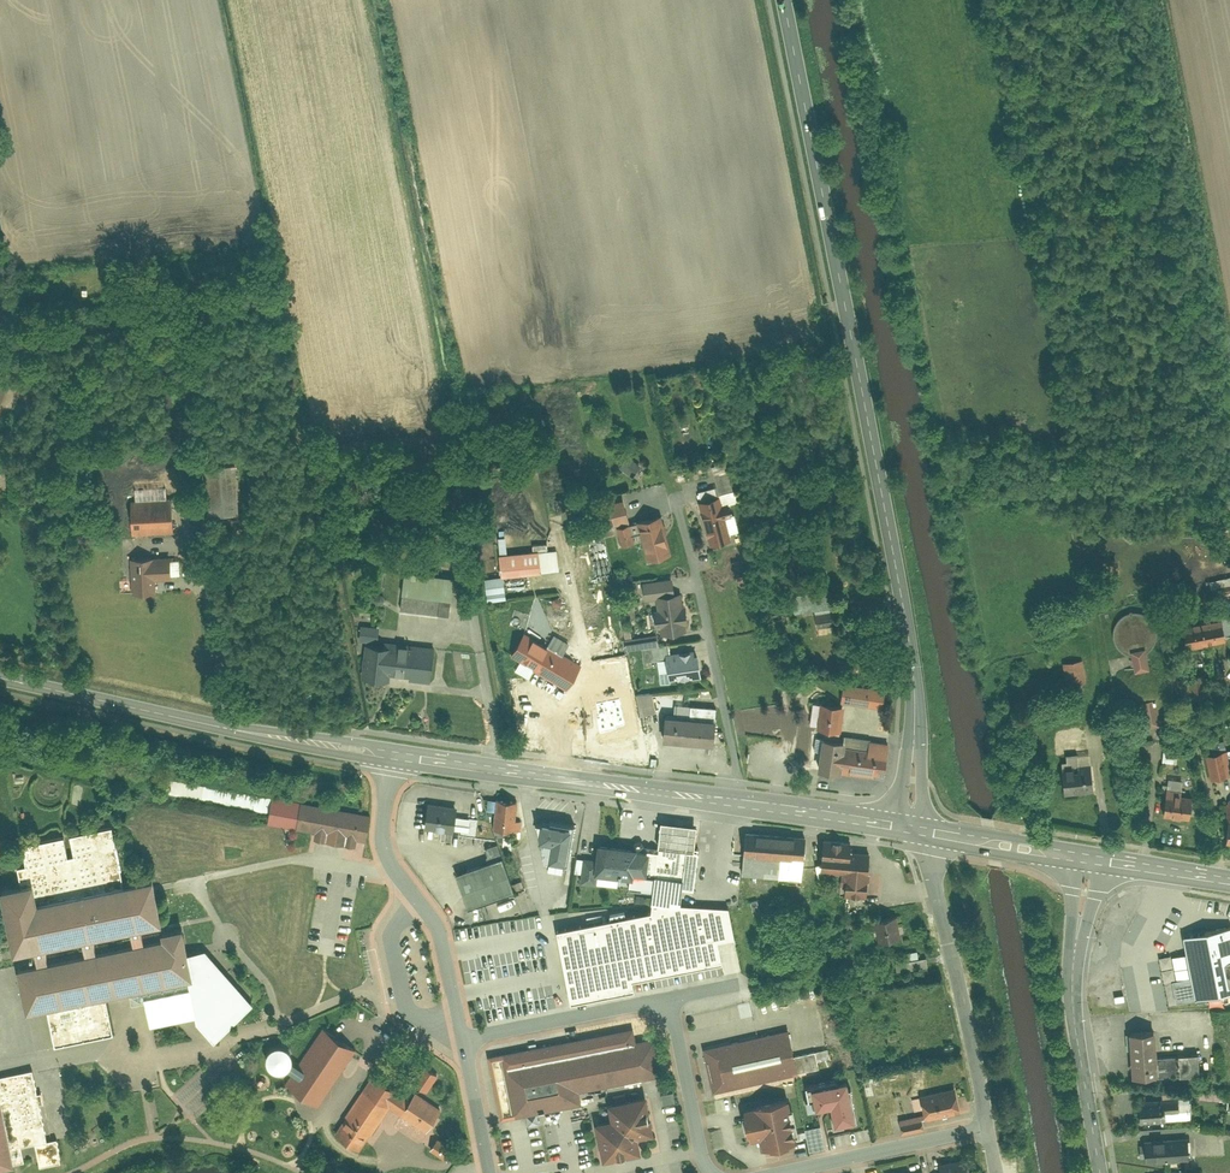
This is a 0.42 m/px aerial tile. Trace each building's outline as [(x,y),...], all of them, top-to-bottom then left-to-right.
[(619,465),(632,477),(642,466),(629,454),(619,465)] [(205,462),(208,511),(239,508),(236,460),(205,462)] [(724,495),(699,501),(710,546),(735,539),(724,495)] [(171,497),(135,499),(137,534),(173,532),(171,497)] [(625,499),(610,503),(621,543),(636,539),(625,499)] [(660,514),(637,521),(648,561),(672,555),(660,514)] [(503,556),(505,577),(561,571),(558,551),(503,556)] [(131,559),(134,594),(154,592),(153,581),(173,579),(171,556),(131,559)] [(406,569),(400,609),(448,616),(453,575),(406,569)] [(508,599),(505,577),(488,579),(490,601),(508,599)] [(684,631),(677,578),(641,582),(643,598),(657,596),(661,633),(684,631)] [(797,612),(835,608),(833,587),(794,592),(797,612)] [(1183,622),(1188,643),(1229,634),(1224,613),(1183,622)] [(361,641),(380,641),(380,625),(361,624),(361,641)] [(581,665),(525,632),(511,655),(568,688),(581,665)] [(368,644),(361,683),(385,688),(387,678),(429,685),(435,649),(384,640),(382,646),(368,644)] [(1131,650),(1135,669),(1149,666),(1144,647),(1131,650)] [(698,650),(667,654),(670,680),(702,676),(698,650)] [(1082,660),(1064,663),(1068,685),(1086,682),(1082,660)] [(1205,673),(1185,677),(1189,701),(1209,697),(1205,673)] [(825,730),(821,768),(882,775),(886,744),(839,738),(843,702),(869,705),(871,688),(844,685),(842,701),(819,699),(816,729),(825,730)] [(653,690),(638,693),(642,714),(657,711),(653,690)] [(618,696),(594,700),(594,704),(600,732),(627,726),(621,695),(618,696)] [(1145,725),(1160,722),(1156,698),(1140,700),(1145,725)] [(692,705),(691,715),(665,713),(663,739),(714,743),(717,706),(692,705)] [(1162,760),(1175,761),(1177,748),(1164,746),(1162,760)] [(1206,754),(1211,777),(1228,773),(1222,750),(1206,754)] [(1062,761),(1062,766),(1090,763),(1089,753),(1082,753),(1067,755),(1067,760),(1062,761)] [(1065,792),(1093,789),(1090,763),(1062,766),(1065,792)] [(1168,777),(1167,787),(1181,789),(1182,779),(1168,777)] [(1164,814),(1188,816),(1190,796),(1180,795),(1181,789),(1167,787),(1164,814)] [(516,798),(497,797),(495,828),(506,829),(505,844),(518,846),(519,829),(514,829),(516,798)] [(373,814),(301,802),(297,829),(315,833),(314,840),(358,847),(359,840),(368,842),(373,814)] [(457,805),(428,802),(425,826),(454,830),(457,805)] [(575,822),(542,818),(539,838),(551,841),(547,859),(570,863),(575,822)] [(661,845),(695,849),(697,836),(698,825),(663,822),(662,831),(661,845)] [(26,1013),(48,1008),(56,1047),(115,1036),(108,997),(138,991),(144,990),(153,1026),(199,1018),(216,1038),(255,1005),(207,949),(190,953),(185,927),(166,929),(155,878),(126,883),(112,826),(23,843),(26,863),(19,865),(22,884),(0,889),(10,944),(26,1013)] [(810,836),(745,829),(741,873),(804,879),(810,836)] [(858,842),(822,838),(820,871),(839,873),(839,891),(872,894),(873,858),(857,856),(858,842)] [(490,859),(454,872),(467,908),(518,891),(499,842),(485,847),(490,859)] [(630,886),(655,889),(657,875),(651,875),(654,851),(602,845),(600,858),(599,873),(619,875),(622,877),(631,878),(630,886)] [(686,879),(684,887),(694,888),(699,849),(695,849),(661,845),(660,851),(654,851),(651,875),(657,875),(686,879)] [(599,873),(600,858),(584,856),(581,881),(597,883),(599,873)] [(657,875),(655,889),(653,898),(682,902),(684,887),(686,879),(657,875)] [(682,902),(653,898),(651,912),(558,929),(572,1002),(634,990),(633,980),(723,963),(719,941),(735,937),(730,907),(682,902)] [(888,916),(875,919),(880,941),(893,939),(888,916)] [(1173,979),(1176,1000),(1229,990),(1229,928),(1185,935),(1192,976),(1173,979)] [(930,966),(927,956),(919,957),(918,951),(904,953),(906,961),(895,962),(897,971),(930,966)] [(358,1048),(324,1027),(284,1082),(318,1106),(349,1062),(358,1048)] [(790,1028),(703,1048),(714,1093),(820,1068),(816,1051),(796,1055),(790,1028)] [(628,1030),(499,1054),(513,1118),(526,1116),(528,1127),(563,1120),(561,1110),(582,1106),(579,1095),(666,1077),(656,1037),(631,1043),(628,1030)] [(1154,1030),(1129,1031),(1132,1074),(1156,1072),(1158,1072),(1156,1056),(1154,1030)] [(1197,1053),(1156,1056),(1158,1072),(1156,1072),(1157,1076),(1198,1073),(1197,1053)] [(413,1082),(429,1091),(439,1073),(424,1064),(413,1082)] [(0,1074),(0,1166),(35,1160),(36,1165),(63,1160),(59,1136),(47,1138),(34,1068),(0,1074)] [(922,1069),(910,1070),(911,1085),(924,1083),(922,1069)] [(391,1108),(427,1132),(443,1109),(416,1090),(411,1097),(374,1075),(335,1134),(362,1151),(391,1108)] [(855,1118),(846,1079),(812,1087),(816,1104),(830,1101),(835,1123),(855,1118)] [(911,1097),(914,1113),(924,1111),(926,1120),(964,1112),(958,1086),(911,1097)] [(605,1106),(608,1118),(593,1121),(603,1163),(643,1154),(639,1140),(656,1136),(647,1096),(628,1100),(627,1094),(614,1097),(616,1103),(605,1106)] [(1140,1121),(1164,1119),(1163,1110),(1162,1097),(1139,1099),(1140,1121)] [(1162,1097),(1163,1110),(1178,1109),(1177,1097),(1162,1097)] [(752,1141),(759,1139),(762,1152),(801,1143),(792,1098),(745,1108),(752,1141)] [(922,1115),(900,1119),(902,1133),(925,1128),(922,1115)] [(1146,1160),(1188,1157),(1187,1136),(1145,1139),(1146,1160)] [(455,1150),(437,1138),(429,1150),(448,1161),(455,1150)] [(896,1172),(972,1172),(967,1157),(896,1172)]
